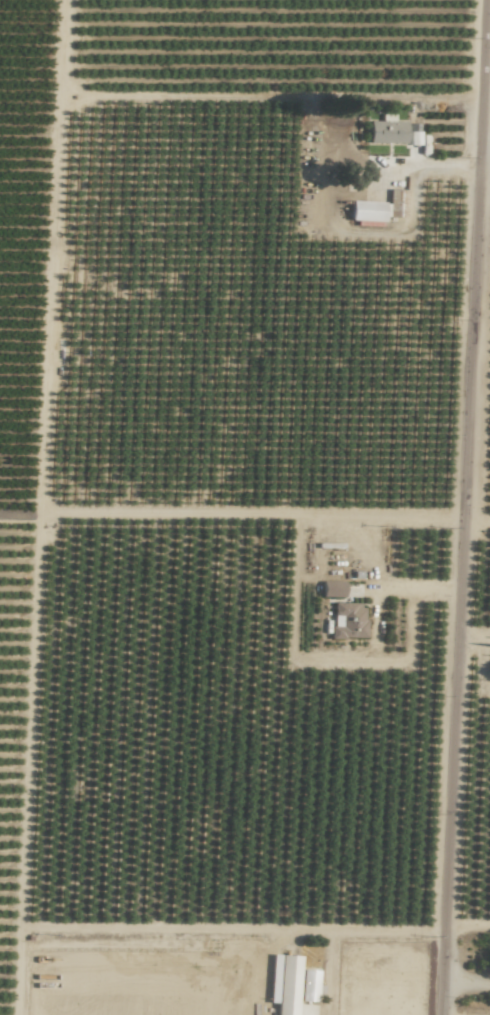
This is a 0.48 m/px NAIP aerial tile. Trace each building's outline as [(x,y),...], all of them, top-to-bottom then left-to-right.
[(408,144),(408,123),(371,122),(371,143),(408,144)] [(387,223),(388,203),(351,202),(351,222),(387,223)] [(324,597),(346,597),(346,581),(324,582),(324,597)] [(333,638),(365,639),(366,603),(334,603),(333,638)] [(317,1014),(317,1004),(321,1004),(321,986),(319,986),(320,970),(301,970),(301,956),(282,955),(280,1014),(317,1014)]
